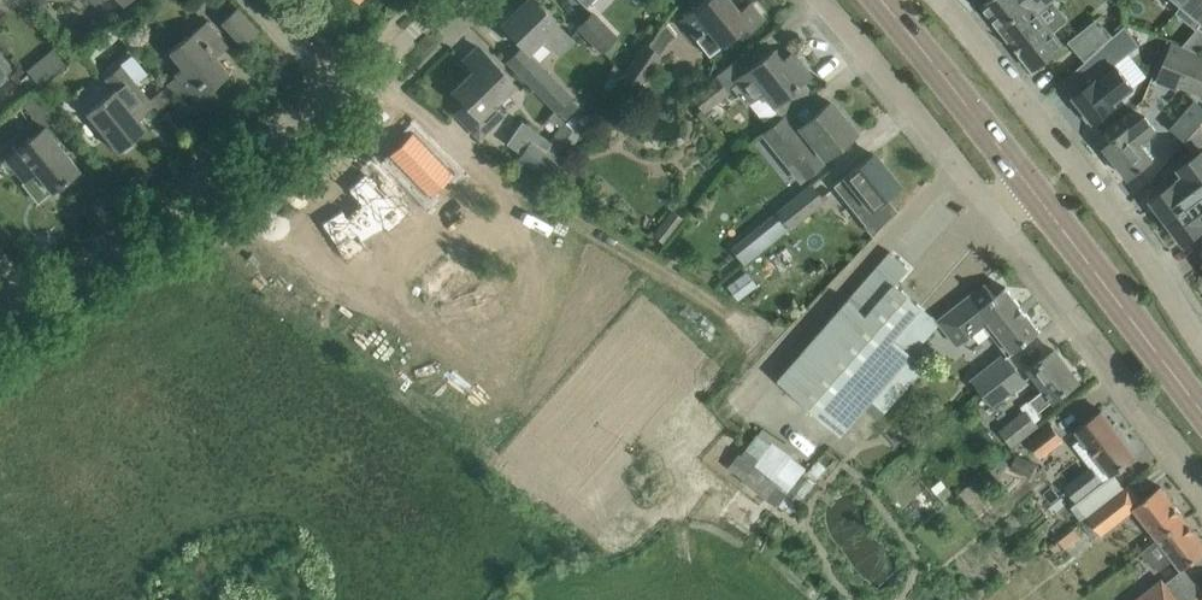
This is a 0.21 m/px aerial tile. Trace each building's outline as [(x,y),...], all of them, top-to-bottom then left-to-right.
[(29,14),(44,0),(15,0),(29,14)] [(503,22),(502,24),(527,50),(539,38),(557,56),(573,41),(533,0),(526,0),(516,10),(514,8),(512,8),(502,18),(502,21),(503,22)] [(694,6),(679,18),(709,56),(738,33),(742,37),(764,19),(750,1),(738,10),(731,0),(689,0),(694,6)] [(1008,38),(1038,13),(1055,0),(987,0),(982,5),(1008,38)] [(1184,3),(1176,12),(1197,30),(1199,27),(1201,30),(1201,0),(1186,0),(1184,3)] [(259,30),(237,7),(221,22),(243,45),(259,30)] [(579,26),(577,28),(602,53),(604,52),(613,42),(617,38),(592,13),(579,26)] [(1038,13),(1008,38),(1033,71),(1064,47),(1038,13)] [(181,67),(174,73),(195,100),(229,73),(221,63),(218,65),(212,57),(227,45),(207,21),(169,52),(181,67)] [(1107,41),(1092,24),(1070,42),(1085,61),(1107,41)] [(1125,26),(1074,72),(1085,87),(1074,96),(1093,121),(1116,103),(1114,101),(1134,86),(1116,63),(1140,45),(1125,26)] [(639,86),(661,54),(644,42),(622,74),(624,75),(618,82),(632,92),(637,84),(639,86)] [(1173,44),(1159,76),(1201,93),(1201,56),(1173,44)] [(457,112),(481,137),(505,115),(494,102),(513,83),(478,47),(464,60),(475,71),(453,91),(465,103),(457,112)] [(56,48),(29,67),(41,83),(67,64),(56,48)] [(762,92),(782,116),(809,94),(800,83),(809,75),(791,53),(780,61),(771,50),(735,79),(752,100),(762,92)] [(86,113),(117,151),(121,147),(125,151),(135,143),(132,139),(146,128),(137,117),(152,105),(132,79),(143,70),(132,56),(105,78),(114,90),(86,113)] [(542,64),(525,81),(556,112),(557,111),(562,115),(575,102),(571,98),(573,96),(542,64)] [(729,91),(715,76),(691,97),(705,112),(729,91)] [(23,100),(44,126),(56,116),(35,90),(23,100)] [(791,160),(803,176),(824,159),(823,157),(854,132),(830,102),(799,127),(800,128),(797,130),(786,116),(764,134),(787,163),(791,160)] [(1129,128),(1123,132),(1104,147),(1129,178),(1153,158),(1140,142),(1155,130),(1145,117),(1130,129),(1129,128)] [(509,141),(519,147),(529,135),(563,158),(580,135),(565,121),(551,142),(522,122),(509,141)] [(79,169),(44,126),(4,159),(23,181),(35,172),(51,192),(79,169)] [(412,131),(388,155),(429,196),(430,195),(428,193),(449,172),(451,174),(453,172),(412,131)] [(1162,134),(1152,144),(1164,157),(1174,147),(1162,134)] [(519,157),(545,175),(556,160),(560,163),(563,158),(529,135),(519,147),(523,150),(519,157)] [(1179,168),(1184,175),(1151,200),(1167,221),(1201,195),(1201,151),(1179,168)] [(858,215),(896,184),(872,154),(833,185),(858,215)] [(341,208),(320,222),(346,262),(347,261),(346,259),(364,247),(366,249),(367,248),(361,238),(381,225),(388,232),(390,231),(388,228),(409,207),(411,210),(412,208),(399,195),(406,188),(390,172),(383,178),(370,165),(346,189),(359,202),(346,215),(341,208)] [(791,228),(824,202),(811,186),(778,213),(791,228)] [(1167,221),(1183,243),(1201,229),(1201,195),(1167,221)] [(664,243),(690,209),(679,200),(652,233),(664,243)] [(791,228),(778,213),(739,242),(738,257),(743,263),(788,227),(790,229),(791,228)] [(891,252),(779,381),(841,435),(940,322),(896,284),(909,269),(891,252)] [(951,310),(943,316),(949,324),(945,327),(957,343),(984,324),(990,319),(1014,352),(1040,331),(1006,288),(995,297),(985,284),(951,310)] [(1055,350),(1036,365),(1030,370),(1045,389),(1021,407),(1025,411),(1000,431),(1011,446),(1018,441),(1038,426),(1035,423),(1042,417),(1039,413),(1079,382),(1055,350)] [(977,374),(971,379),(983,395),(1016,370),(1004,354),(977,374)] [(1005,396),(996,386),(990,391),(998,401),(1005,396)] [(1082,436),(1072,444),(1091,468),(1100,479),(1103,483),(1112,475),(1115,473),(1118,471),(1137,456),(1101,410),(1082,425),(1076,430),(1082,436)] [(1030,443),(1040,456),(1063,438),(1052,425),(1030,443)] [(773,442),(745,480),(778,505),(806,467),(773,442)] [(973,503),(988,492),(980,481),(965,492),(973,503)] [(1101,535),(1135,509),(1158,538),(1185,518),(1160,486),(1141,501),(1129,485),(1088,517),(1101,535)] [(1158,538),(1141,551),(1153,567),(1162,569),(1174,559),(1182,570),(1201,554),(1201,540),(1185,518),(1158,538)] [(1165,583),(1164,581),(1139,599),(1171,599),(1176,596),(1165,583)]
